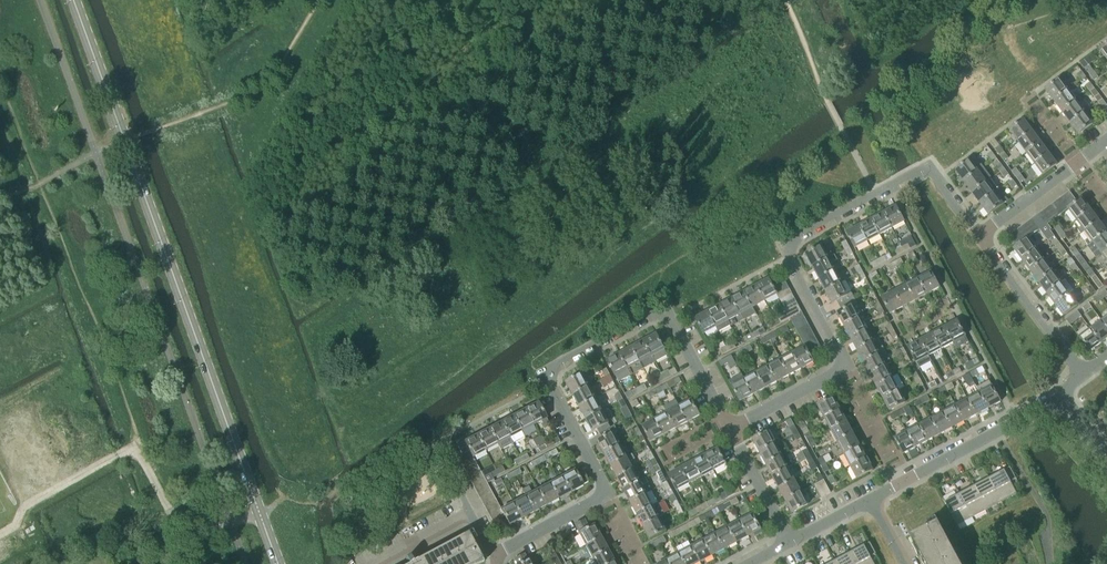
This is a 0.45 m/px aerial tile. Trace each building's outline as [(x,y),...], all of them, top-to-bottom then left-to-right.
[(1091,55),(1080,63),(1085,68),(1095,60),(1091,55)] [(1085,68),(1087,71),(1089,74),(1094,71),(1089,65),(1085,68)] [(1086,77),(1081,71),(1077,74),(1082,80),(1086,77)] [(1094,81),(1098,77),(1094,71),(1089,74),(1094,81)] [(1059,79),(1045,89),(1054,101),(1068,90),(1059,79)] [(1090,83),(1085,86),(1089,91),(1094,88),(1090,83)] [(1094,97),(1098,94),(1094,88),(1089,91),(1094,97)] [(1062,112),(1076,101),(1068,90),(1054,101),(1062,112)] [(1106,105),(1102,99),(1098,102),(1103,108),(1106,105)] [(1070,123),(1084,112),(1076,101),(1062,112),(1070,123)] [(1078,134),(1092,124),(1084,112),(1070,123),(1078,134)] [(1032,131),(1023,119),(1009,130),(1018,141),(1032,131)] [(1040,142),(1032,131),(1018,141),(1026,152),(1040,142)] [(1048,153),(1040,142),(1026,152),(1034,163),(1048,153)] [(999,145),(995,149),(999,155),(1004,151),(999,145)] [(987,154),(991,160),(996,157),(991,151),(987,154)] [(1004,161),(1008,157),(1004,151),(999,155),(1004,161)] [(1043,174),(1057,164),(1048,153),(1034,163),(1043,174)] [(983,167),(975,155),(955,170),(964,181),(983,167)] [(999,163),(995,167),(999,172),(1003,169),(999,163)] [(991,178),(983,167),(964,181),(972,192),(991,178)] [(1016,167),(1011,171),(1016,177),(1020,173),(1016,167)] [(999,172),(1004,179),(1008,175),(1003,169),(999,172)] [(1016,177),(1020,183),(1025,180),(1020,173),(1016,177)] [(972,192),(980,203),(999,189),(991,178),(972,192)] [(1017,185),(1012,179),(1008,182),(1012,188),(1017,185)] [(988,215),(1008,200),(999,189),(980,203),(988,215)] [(1069,191),(1064,195),(1072,205),(1077,201),(1069,191)] [(1072,205),(1064,195),(1058,199),(1066,210),(1067,209),(1072,205)] [(1072,205),(1067,209),(1076,221),(1090,210),(1082,198),(1077,201),(1072,205)] [(1066,210),(1058,199),(1053,203),(1061,214),(1066,210)] [(1061,214),(1053,203),(1048,207),(1056,218),(1061,214)] [(891,228),(904,221),(896,206),(883,213),(891,228)] [(1056,218),(1048,207),(1042,211),(1050,222),(1056,218)] [(1090,210),(1076,221),(1081,227),(1077,229),(1081,234),(1084,231),(1084,232),(1099,221),(1090,210)] [(1037,215),(1045,226),(1050,222),(1042,211),(1037,215)] [(879,235),(891,228),(883,213),(871,219),(879,235)] [(1040,230),(1045,226),(1037,215),(1032,219),(1040,230)] [(867,241),(879,235),(871,219),(859,226),(867,241)] [(1034,233),(1040,230),(1032,219),(1026,223),(1034,233)] [(1099,221),(1084,232),(1089,238),(1085,240),(1089,245),(1092,243),(1106,232),(1099,221)] [(1029,237),(1034,233),(1026,223),(1021,227),(1029,237)] [(1057,225),(1052,228),(1057,235),(1061,231),(1057,225)] [(859,226),(847,232),(855,247),(867,241),(859,226)] [(1024,241),(1028,238),(1029,237),(1021,227),(1016,231),(1024,241)] [(1024,241),(1016,231),(1010,234),(1018,245),(1024,241)] [(1053,237),(1049,231),(1045,234),(1049,240),(1053,237)] [(1061,240),(1066,237),(1061,231),(1057,235),(1061,240)] [(1087,246),(1096,257),(1101,254),(1106,249),(1106,232),(1092,243),(1089,245),(1087,246)] [(1018,245),(1019,247),(1015,250),(1022,261),(1037,249),(1028,238),(1024,241),(1018,245)] [(850,247),(846,240),(841,243),(844,249),(839,252),(840,253),(850,247)] [(1057,242),(1053,245),(1058,251),(1062,248),(1057,242)] [(911,248),(908,243),(901,246),(904,251),(911,248)] [(1037,249),(1022,261),(1031,272),(1045,260),(1049,256),(1041,245),(1037,249)] [(828,259),(821,246),(806,254),(813,267),(828,259)] [(901,246),(895,250),(897,255),(904,251),(901,246)] [(848,256),(853,253),(850,247),(840,253),(842,257),(847,254),(848,256)] [(1073,247),(1069,250),(1074,257),(1078,253),(1073,247)] [(1062,258),(1066,255),(1062,248),(1058,251),(1062,258)] [(1078,262),(1082,259),(1078,253),(1074,257),(1078,262)] [(886,261),(884,256),(877,259),(879,264),(886,261)] [(903,263),(900,258),(893,262),(896,267),(903,263)] [(835,271),(828,259),(813,267),(819,279),(835,271)] [(877,259),(870,262),(873,268),(879,264),(877,259)] [(1054,271),(1045,260),(1031,272),(1039,283),(1054,271)] [(893,262),(887,265),(890,270),(896,267),(893,262)] [(859,264),(854,267),(855,268),(858,274),(862,271),(859,264)] [(1074,264),(1069,267),(1074,273),(1078,270),(1074,264)] [(1090,268),(1085,271),(1091,278),(1095,275),(1090,268)] [(1078,279),(1083,276),(1078,270),(1074,273),(1078,279)] [(841,283),(835,271),(819,279),(826,291),(841,283)] [(858,274),(861,280),(866,277),(862,271),(858,274)] [(872,279),(879,276),(876,271),(869,275),(872,279)] [(1039,283),(1047,294),(1062,282),(1061,282),(1054,271),(1039,283)] [(927,294),(939,287),(931,272),(918,278),(927,294)] [(1095,284),(1099,280),(1095,275),(1091,278),(1095,284)] [(914,300),(927,294),(918,278),(906,285),(914,300)] [(774,288),(769,279),(756,285),(765,301),(777,294),(774,288)] [(1047,294),(1055,305),(1070,293),(1073,290),(1065,279),(1061,282),(1062,282),(1047,294)] [(789,288),(786,282),(774,288),(777,294),(789,288)] [(841,283),(826,291),(832,303),(837,301),(839,306),(854,298),(851,292),(847,294),(841,283)] [(765,301),(756,285),(744,292),(753,307),(765,301)] [(902,307),(914,300),(906,285),(894,291),(902,307)] [(1086,289),(1090,295),(1095,292),(1090,286),(1086,289)] [(792,293),(789,288),(777,294),(780,300),(792,293)] [(894,291),(882,298),(890,313),(902,307),(894,291)] [(1104,291),(1099,295),(1102,299),(1106,295),(1106,294),(1104,291)] [(753,307),(744,292),(732,298),(741,314),(753,307)] [(783,306),(795,299),(792,293),(780,300),(783,306)] [(1063,315),(1078,304),(1070,293),(1055,305),(1063,315)] [(1093,299),(1096,303),(1102,299),(1099,295),(1093,299)] [(741,314),(732,298),(720,305),(728,320),(736,316),(739,322),(744,319),(741,314)] [(839,306),(842,310),(837,313),(844,326),(865,315),(858,302),(857,303),(854,298),(839,306)] [(787,311),(798,305),(795,299),(783,306),(786,311),(787,311)] [(877,299),(872,301),(876,309),(881,306),(877,299)] [(1082,306),(1085,310),(1092,306),(1089,302),(1082,306)] [(731,325),(728,320),(720,305),(708,311),(716,327),(719,331),(731,325)] [(787,311),(790,317),(801,311),(798,305),(787,311)] [(876,309),(879,315),(884,312),(881,306),(876,309)] [(1070,324),(1081,316),(1077,310),(1066,319),(1070,324)] [(695,318),(704,333),(716,327),(708,311),(695,318)] [(776,315),(778,318),(775,320),(778,325),(790,318),(790,317),(787,311),(786,311),(776,315)] [(790,318),(793,323),(805,317),(801,311),(790,317),(790,318)] [(865,315),(844,326),(851,338),(866,330),(866,329),(868,328),(865,321),(867,319),(865,315)] [(793,323),(796,329),(808,323),(805,317),(793,323)] [(768,323),(771,328),(778,325),(775,320),(768,323)] [(956,348),(968,342),(957,320),(945,327),(956,348)] [(1090,329),(1100,343),(1106,338),(1106,328),(1101,320),(1090,329)] [(796,329),(799,335),(811,329),(808,323),(796,329)] [(894,330),(890,323),(886,326),(889,333),(894,330)] [(782,334),(789,330),(786,325),(779,329),(782,334)] [(956,348),(945,327),(932,333),(940,349),(952,343),(956,348)] [(799,335),(802,341),(814,334),(811,329),(799,335)] [(1079,337),(1089,351),(1100,343),(1090,329),(1079,337)] [(760,334),(757,330),(751,333),(753,338),(760,334)] [(872,341),(866,330),(851,338),(857,350),(873,342),(872,341)] [(777,336),(774,332),(767,335),(770,340),(777,336)] [(744,337),(747,341),(753,338),(751,333),(744,337)] [(928,355),(940,349),(932,333),(920,340),(928,355)] [(665,349),(656,334),(644,340),(652,356),(655,361),(668,355),(665,349)] [(805,346),(805,347),(817,340),(814,334),(802,341),(805,346)] [(761,339),(763,344),(770,340),(767,335),(761,339)] [(872,341),(873,342),(857,350),(864,362),(879,354),(879,353),(884,350),(878,338),(872,341)] [(643,369),(644,368),(640,362),(652,356),(644,340),(632,347),(643,369)] [(805,347),(808,353),(820,346),(817,340),(805,347)] [(928,355),(920,340),(908,346),(919,368),(932,361),(928,355)] [(736,348),(733,343),(727,347),(729,351),(736,348)] [(753,350),(750,345),(743,348),(746,353),(753,350)] [(813,362),(808,353),(805,347),(805,346),(793,353),(801,368),(813,362)] [(643,369),(632,347),(620,353),(631,375),(643,369)] [(720,350),(723,355),(729,351),(727,347),(720,350)] [(907,354),(903,347),(898,350),(902,357),(907,354)] [(737,351),(739,357),(746,353),(743,348),(737,351)] [(628,369),(631,375),(620,353),(607,360),(615,375),(628,369)] [(801,368),(793,353),(780,359),(789,375),(801,368)] [(864,362),(870,374),(886,366),(879,354),(864,362)] [(905,363),(910,361),(907,354),(902,357),(905,363)] [(732,355),(725,359),(727,363),(734,360),(732,355)] [(789,375),(780,359),(768,366),(777,381),(789,375)] [(964,365),(966,369),(974,365),(971,361),(964,365)] [(777,381),(768,366),(756,372),(764,388),(777,381)] [(870,374),(877,386),(892,378),(886,366),(870,374)] [(606,368),(602,370),(605,377),(610,375),(606,368)] [(972,377),(978,374),(976,369),(969,373),(972,377)] [(671,376),(669,371),(662,375),(665,379),(671,376)] [(916,371),(911,374),(915,381),(920,379),(916,371)] [(764,388),(756,372),(744,379),(752,394),(764,388)] [(582,373),(566,382),(573,395),(589,386),(582,373)] [(744,379),(741,373),(729,380),(732,385),(740,401),(752,394),(744,379)] [(962,376),(965,381),(972,377),(969,373),(962,376)] [(609,384),(613,381),(610,375),(605,377),(609,384)] [(656,378),(658,383),(665,379),(662,375),(656,378)] [(899,390),(892,378),(877,386),(883,398),(899,390)] [(669,388),(676,384),(673,379),(666,383),(669,388)] [(988,408),(1000,401),(989,380),(977,387),(988,408)] [(647,389),(644,383),(638,387),(640,392),(647,389)] [(580,407),(595,398),(589,386),(573,395),(580,407)] [(663,391),(661,386),(654,389),(657,394),(663,391)] [(631,391),(634,396),(640,392),(638,387),(631,391)] [(980,393),(967,399),(975,415),(988,408),(977,387),(980,393)] [(648,393),(651,398),(657,394),(654,389),(648,393)] [(883,398),(890,410),(905,402),(899,390),(883,398)] [(619,392),(614,395),(618,402),(623,399),(619,392)] [(833,396),(818,404),(818,405),(824,417),(840,409),(833,396)] [(586,419),(602,411),(595,398),(580,407),(586,419)] [(921,398),(915,402),(917,406),(923,403),(921,398)] [(622,408),(626,405),(623,399),(618,402),(622,408)] [(632,407),(639,404),(636,399),(630,402),(632,407)] [(679,406),(676,400),(687,422),(700,415),(691,399),(679,406)] [(964,421),(975,415),(967,399),(955,406),(964,421)] [(687,422),(676,400),(664,407),(675,428),(687,422)] [(525,409),(533,424),(540,420),(542,423),(541,423),(543,426),(549,423),(537,402),(525,409)] [(908,405),(903,408),(907,416),(912,413),(908,405)] [(951,428),(964,421),(955,406),(943,412),(951,428)] [(663,407),(666,413),(655,419),(663,434),(675,428),(664,407),(663,407)] [(905,413),(903,408),(896,412),(898,417),(905,413)] [(533,424),(525,409),(513,415),(521,431),(533,424)] [(846,421),(840,409),(824,417),(831,429),(846,421)] [(602,411),(586,419),(593,431),(597,428),(600,433),(615,425),(611,427),(608,423),(602,411)] [(943,412),(932,418),(940,434),(951,428),(943,412)] [(521,431),(513,415),(500,422),(509,437),(521,431)] [(927,440),(940,434),(932,418),(919,425),(927,440)] [(642,426),(651,441),(663,434),(655,419),(642,426)] [(798,422),(802,429),(806,427),(806,425),(804,421),(803,420),(798,422)] [(853,433),(846,421),(831,429),(837,442),(853,433)] [(497,444),(497,443),(500,449),(512,443),(509,437),(500,422),(488,428),(497,444)] [(613,432),(618,430),(615,425),(600,433),(603,438),(598,441),(605,454),(620,445),(613,432)] [(915,447),(927,440),(919,425),(907,432),(915,447)] [(638,426),(633,429),(637,437),(642,434),(638,426)] [(497,444),(488,428),(476,435),(484,450),(497,444)] [(768,431),(753,439),(760,452),(775,444),(768,431)] [(797,442),(802,439),(798,432),(793,434),(797,442)] [(809,432),(804,434),(808,442),(813,439),(809,432)] [(907,432),(895,438),(903,453),(915,447),(907,432)] [(859,445),(853,433),(837,442),(844,454),(859,445)] [(640,443),(645,440),(642,434),(637,437),(640,443)] [(469,450),(472,456),(472,457),(484,450),(476,435),(464,441),(464,439),(456,443),(462,454),(469,450)] [(808,442),(812,448),(816,445),(813,439),(808,442)] [(550,440),(543,443),(546,448),(553,445),(550,440)] [(543,443),(537,447),(539,452),(546,448),(543,443)] [(766,464),(782,456),(775,444),(760,452),(766,464)] [(627,457),(626,457),(620,445),(605,454),(611,465),(627,457)] [(866,458),(859,445),(844,454),(851,466),(866,458)] [(726,463),(718,448),(705,455),(713,470),(726,463)] [(557,453),(554,449),(548,452),(551,457),(557,453)] [(811,456),(807,449),(802,451),(806,458),(811,456)] [(469,450),(462,454),(457,457),(460,463),(472,456),(469,450)] [(651,451),(646,453),(650,461),(654,458),(651,451)] [(529,458),(526,453),(519,456),(522,461),(529,458)] [(626,457),(627,457),(611,465),(618,478),(633,469),(629,462),(635,459),(632,453),(626,457)] [(545,460),(543,455),(536,459),(539,464),(545,460)] [(713,470),(705,455),(693,461),(701,477),(713,470)] [(472,456),(460,463),(464,469),(476,462),(472,457),(472,456)] [(513,460),(515,465),(522,461),(519,456),(513,460)] [(773,476),(788,468),(782,456),(766,464),(773,476)] [(811,471),(817,468),(811,456),(806,458),(809,464),(808,465),(811,471)] [(822,456),(817,459),(821,466),(826,463),(822,456)] [(653,467),(658,464),(654,458),(650,461),(653,467)] [(857,478),(872,470),(866,458),(851,466),(857,478)] [(530,462),(533,467),(539,464),(536,459),(530,462)] [(701,477),(693,461),(681,468),(689,483),(701,477)] [(467,475),(479,468),(476,462),(464,469),(467,475)] [(821,466),(825,472),(829,469),(826,463),(821,466)] [(504,471),(502,466),(495,469),(497,474),(504,471)] [(1010,467),(989,478),(1002,501),(1017,493),(1010,481),(1016,478),(1010,467)] [(470,480),(482,474),(479,468),(467,475),(470,480)] [(521,473),(519,468),(512,471),(514,476),(521,473)] [(668,474),(677,490),(689,483),(681,468),(668,474)] [(779,488),(795,480),(788,468),(773,476),(779,488)] [(489,473),(491,478),(497,474),(495,469),(489,473)] [(633,469),(618,478),(624,490),(640,482),(633,469)] [(577,475),(574,470),(561,476),(570,492),(582,485),(582,484),(587,480),(583,472),(577,475)] [(505,475),(508,480),(514,476),(512,471),(505,475)] [(820,473),(815,475),(819,482),(824,479),(820,473)] [(473,486),(485,480),(482,474),(470,480),(473,486)] [(664,475),(659,478),(663,485),(668,482),(664,475)] [(836,482),(832,475),(828,477),(831,484),(836,482)] [(570,492),(561,476),(549,483),(557,498),(570,492)] [(493,481),(496,486),(503,483),(500,478),(493,481)] [(989,478),(974,486),(987,509),(1002,501),(989,478)] [(821,497),(830,492),(824,479),(819,482),(815,484),(821,497)] [(476,492),(488,486),(485,480),(473,486),(476,492)] [(786,501),(801,492),(795,480),(779,488),(786,501)] [(631,502),(646,494),(640,482),(624,490),(631,502)] [(666,491),(671,488),(668,482),(663,485),(666,491)] [(557,498),(549,483),(537,489),(545,505),(557,498)] [(479,498),(491,492),(488,486),(476,492),(479,498)] [(523,489),(526,495),(525,496),(533,511),(545,505),(537,489),(532,492),(529,486),(523,489)] [(974,486),(959,494),(972,517),(987,509),(974,486)] [(483,504),(494,498),(491,492),(479,498),(483,504)] [(792,512),(808,504),(801,492),(786,501),(792,512)] [(637,514),(653,506),(646,494),(631,502),(637,514)] [(959,494),(944,502),(957,525),(972,517),(959,494)] [(513,502),(521,518),(533,511),(525,496),(513,502)] [(486,510),(498,503),(494,498),(483,504),(486,510)] [(677,499),(672,502),(676,509),(681,507),(677,499)] [(521,518),(513,502),(500,509),(501,509),(504,515),(509,524),(521,518)] [(486,510),(489,516),(501,509),(500,509),(498,503),(486,510)] [(653,506),(637,514),(644,526),(659,518),(665,515),(658,503),(653,506)] [(688,511),(691,516),(697,513),(695,508),(688,511)] [(492,521),(504,515),(501,509),(489,516),(492,521)] [(715,515),(712,510),(705,514),(708,518),(715,515)] [(699,517),(701,522),(708,518),(705,514),(699,517)] [(761,529),(753,514),(740,520),(749,536),(761,529)] [(650,538),(666,530),(659,518),(644,526),(650,538)] [(579,532),(578,532),(585,545),(600,537),(593,524),(588,527),(583,519),(575,524),(579,532)] [(749,536),(740,520),(728,527),(736,542),(749,536)] [(938,523),(911,537),(926,563),(960,563),(938,523)] [(675,530),(677,535),(684,531),(681,526),(675,530)] [(736,542),(728,527),(716,533),(724,549),(736,542)] [(482,559),(467,533),(409,563),(473,563),(482,559)] [(724,549),(716,533),(704,540),(712,555),(724,549)] [(666,541),(663,536),(657,539),(659,544),(666,541)] [(592,558),(607,549),(600,537),(585,545),(592,558)] [(657,539),(650,543),(653,548),(659,544),(657,539)] [(692,546),(700,562),(712,555),(704,540),(692,546)] [(686,563),(696,563),(700,562),(692,546),(691,547),(688,541),(676,547),(679,553),(680,553),(686,563)] [(849,553),(855,563),(874,563),(870,556),(876,553),(870,542),(849,553)] [(562,558),(567,555),(563,549),(559,551),(562,558)] [(592,558),(595,563),(608,563),(613,561),(607,549),(592,558)] [(679,553),(667,559),(670,563),(686,563),(680,553),(679,553)] [(834,561),(836,563),(855,563),(849,553),(834,561)] [(518,563),(531,563),(529,559),(527,560),(523,554),(515,559),(518,563)]
